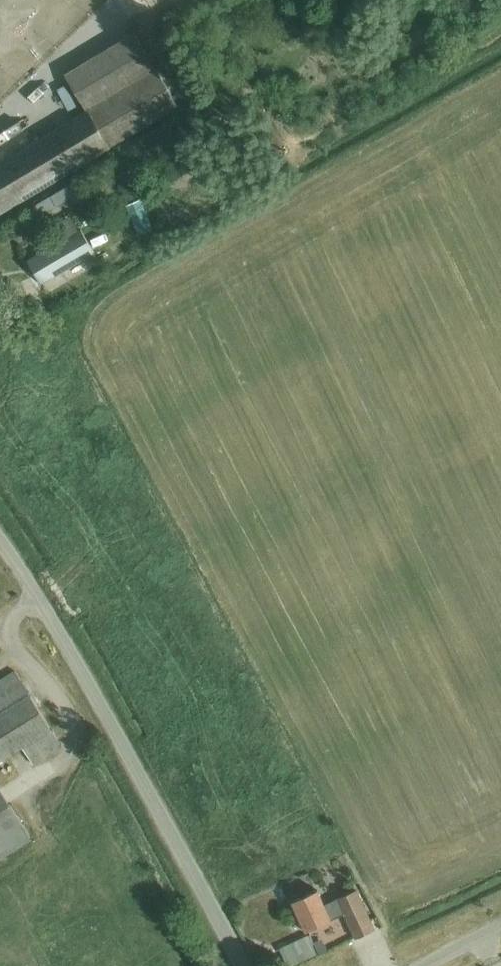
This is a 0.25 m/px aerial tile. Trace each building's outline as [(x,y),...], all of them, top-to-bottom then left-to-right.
[(108,147),(108,148),(178,106),(135,33),(64,75),(86,112),(0,163),(0,212),(108,147)] [(109,247),(119,265),(153,246),(142,228),(109,247)] [(27,261),(40,283),(94,252),(81,230),(27,261)] [(52,727),(17,670),(0,681),(0,760),(22,746),(34,765),(62,747),(50,728),(52,727)] [(32,837),(0,786),(0,857),(32,837)] [(292,902),(306,932),(345,914),(356,939),(375,930),(356,890),(324,905),(318,890),(292,902)] [(287,939),(294,961),(319,954),(313,932),(287,939)]
